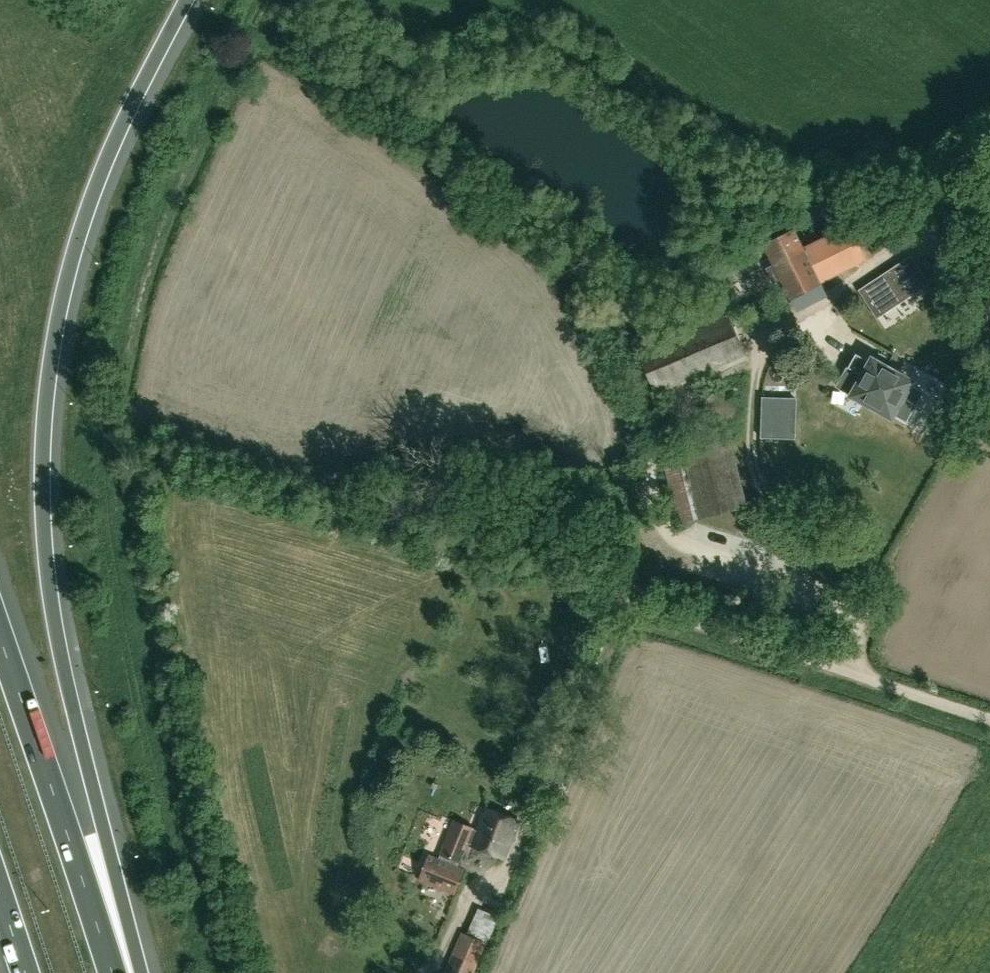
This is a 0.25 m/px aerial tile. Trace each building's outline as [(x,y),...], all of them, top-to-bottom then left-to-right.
[(781,282),(789,300),(821,284),(820,282),(866,260),(849,224),(803,246),(794,228),(762,244),(763,246),(712,271),(730,307),(781,282)] [(877,319),(926,287),(908,260),(859,292),(877,319)] [(654,394),(745,356),(727,313),(637,351),(654,394)] [(890,416),(910,381),(871,360),(852,394),(890,416)] [(700,413),(728,430),(743,406),(721,393),(719,397),(712,393),(700,413)] [(782,398),(761,397),(760,438),(780,438),(782,398)] [(679,526),(687,524),(747,508),(729,439),(660,457),(672,501),(679,526)] [(525,789),(516,786),(512,797),(521,800),(525,789)] [(484,807),(471,844),(503,857),(518,820),(484,807)] [(439,854),(440,854),(439,858),(427,854),(417,881),(454,895),(464,869),(457,867),(459,862),(460,862),(474,827),(453,819),(439,854)] [(444,972),(472,972),(485,941),(488,943),(499,918),(477,908),(466,934),(461,932),(444,972)]
